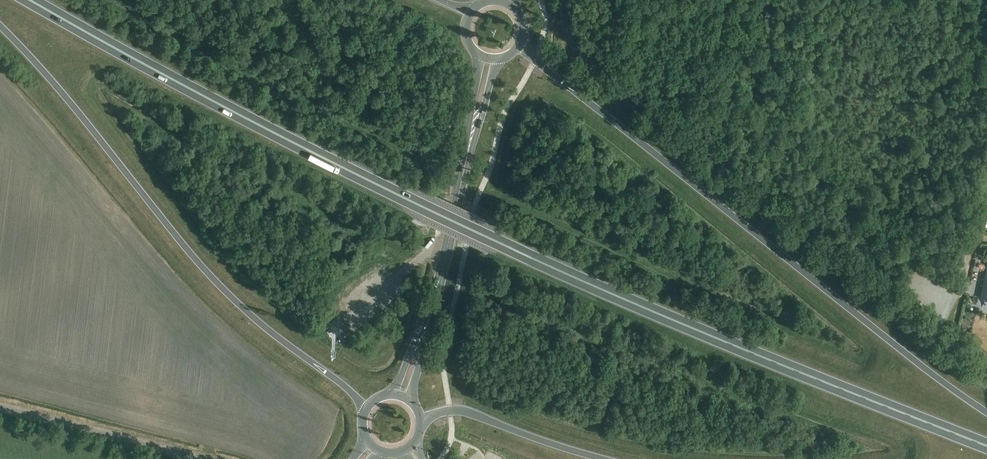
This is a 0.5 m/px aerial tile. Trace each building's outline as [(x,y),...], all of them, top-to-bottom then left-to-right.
[(485,116),(488,104),(483,102),(479,114),(485,116)] [(981,295),(981,298),(986,299),(986,264),(982,291),(978,290),(977,294),(981,295)]
